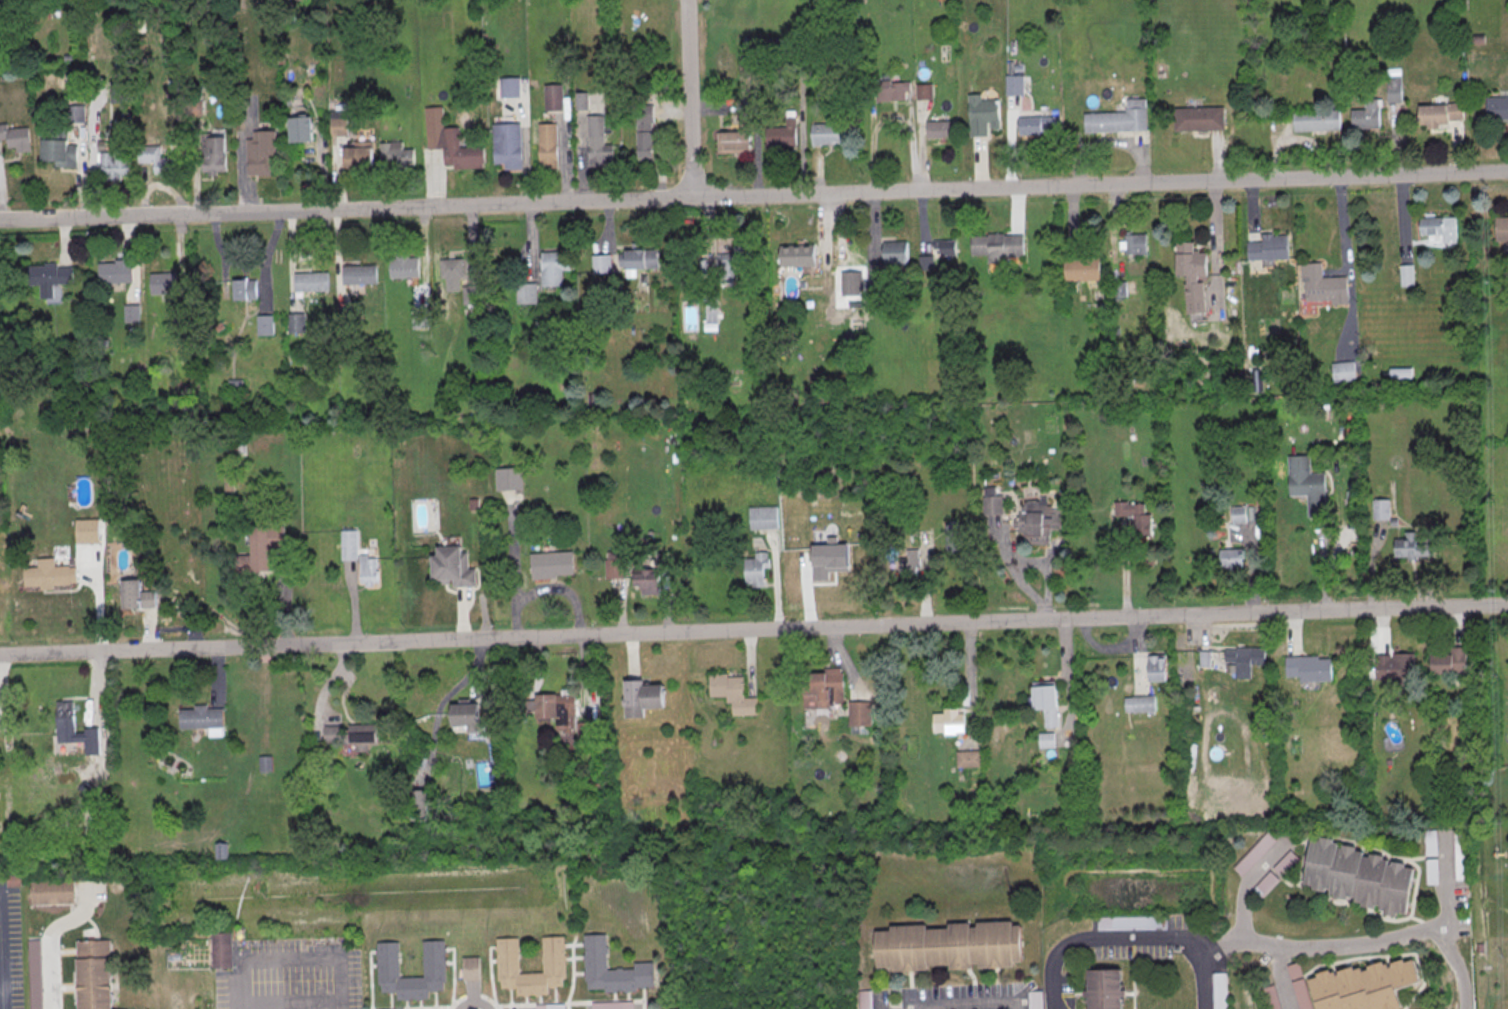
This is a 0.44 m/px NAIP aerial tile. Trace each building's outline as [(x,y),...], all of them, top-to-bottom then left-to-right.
[(734,51),(716,51),(716,77),(734,77),(734,51)] [(742,89),(752,89),(752,61),(742,61),(742,89)] [(1002,74),(1022,74),(1022,94),(1003,94),(1002,74)] [(1384,75),(1398,75),(1399,102),(1385,102),(1384,75)] [(527,77),(500,77),(500,98),(527,98),(527,77)] [(110,79),(111,102),(125,101),(124,79),(110,79)] [(872,79),(873,101),(903,100),(903,90),(908,90),(907,81),(888,81),(888,79),(872,79)] [(541,84),(559,83),(560,110),(542,110),(541,84)] [(914,83),(929,83),(930,98),(914,98),(914,83)] [(576,108),(587,108),(587,92),(576,92),(576,108)] [(965,93),(967,135),(977,135),(985,135),(985,121),(987,121),(988,128),(998,128),(996,98),(979,98),(979,92),(965,93)] [(1483,97),(1507,96),(1507,118),(1484,119),(1483,97)] [(1082,113),(1123,111),(1123,108),(1124,108),(1124,99),(1143,98),(1143,107),(1144,107),(1145,129),(1083,132),(1082,113)] [(1349,109),(1349,128),(1377,127),(1376,98),(1363,99),(1364,108),(1349,109)] [(1416,105),(1444,104),(1459,102),(1462,119),(1446,121),(1446,123),(1437,124),(1437,129),(1424,129),(1424,124),(1416,124),(1416,105)] [(86,122),(86,105),(72,105),(72,122),(86,122)] [(654,156),(654,105),(636,105),(636,156),(654,156)] [(423,107),(439,106),(441,127),(456,126),(457,147),(481,145),(483,166),(451,168),(451,163),(442,164),(441,147),(425,148),(423,107)] [(1172,107),(1222,106),(1222,129),(1214,129),(1173,130),(1172,107)] [(345,134),(345,109),(328,110),(329,134),(345,134)] [(1291,110),(1337,109),(1338,129),(1292,130),(1291,110)] [(585,114),(601,114),(602,144),(610,143),(610,164),(587,165),(585,114)] [(286,117),(309,115),(311,140),(288,141),(286,117)] [(1015,117),(1044,116),(1044,132),(1016,133),(1015,117)] [(924,120),(952,119),(952,136),(924,137),(924,120)] [(5,139),(0,139),(0,123),(5,122),(6,128),(26,126),(29,151),(14,152),(14,146),(6,147),(5,139)] [(490,123),(518,122),(519,167),(502,168),(502,162),(491,163),(490,123)] [(535,122),(554,122),(555,166),(536,167),(535,122)] [(809,124),(838,123),(838,139),(810,140),(809,124)] [(765,127),(793,126),(794,143),(766,144),(765,127)] [(40,127),(39,159),(53,160),(53,165),(75,166),(76,144),(66,144),(66,129),(40,127)] [(127,129),(128,173),(118,174),(118,180),(104,180),(104,168),(95,169),(95,151),(109,151),(108,129),(127,129)] [(274,129),(275,158),(268,158),(268,174),(244,175),(244,138),(251,138),(250,130),(274,129)] [(719,131),(747,130),(747,147),(719,148),(719,131)] [(223,136),(224,170),(214,170),(214,174),(206,174),(205,171),(200,171),(198,136),(223,136)] [(341,147),(352,146),(352,140),(370,140),(371,167),(342,167),(341,147)] [(404,141),(381,141),(381,167),(415,167),(415,148),(404,148),(404,141)] [(136,145),(158,145),(158,156),(173,156),(173,170),(166,170),(166,173),(151,173),(151,162),(136,163),(136,145)] [(1417,218),(1453,216),(1454,242),(1426,243),(1426,235),(1418,235),(1417,218)] [(1496,242),(1507,242),(1507,216),(1496,216),(1496,242)] [(968,235),(985,235),(985,233),(1001,233),(1001,235),(1014,235),(1021,235),(1021,255),(968,256),(968,235)] [(1120,254),(1147,254),(1147,233),(1120,233),(1120,254)] [(1259,233),(1270,233),(1270,235),(1285,235),(1286,259),(1245,261),(1244,242),(1251,242),(1259,241),(1259,233)] [(931,240),(953,239),(954,254),(938,255),(937,248),(931,248),(931,240)] [(715,253),(730,253),(729,240),(749,240),(750,265),(731,266),(731,276),(716,277),(715,253)] [(881,242),(905,241),(906,263),(882,264),(881,242)] [(1187,276),(1187,313),(1206,313),(1207,251),(1197,251),(1197,241),(1177,241),(1177,276),(1187,276)] [(779,246),(813,245),(813,265),(779,265),(779,246)] [(623,250),(651,249),(652,266),(623,267),(623,250)] [(538,251),(539,286),(561,285),(560,270),(568,269),(568,250),(538,251)] [(612,273),(612,254),(593,254),(593,273),(612,273)] [(387,257),(416,256),(416,276),(387,276),(387,257)] [(1063,259),(1097,257),(1098,280),(1064,281),(1063,259)] [(438,259),(460,258),(461,276),(439,277),(438,259)] [(97,262),(129,261),(130,282),(98,283),(97,262)] [(26,265),(26,284),(38,283),(39,297),(52,297),(52,284),(71,283),(71,266),(64,266),(56,267),(56,262),(43,262),(43,265),(26,265)] [(1298,281),(1297,263),(1319,262),(1319,277),(1344,276),(1345,303),(1329,304),(1329,299),(1303,300),(1302,281),(1298,281)] [(340,264),(374,264),(374,283),(340,284),(340,264)] [(1397,265),(1410,264),(1411,285),(1398,286),(1397,265)] [(292,271),(326,271),(326,290),(292,291),(292,271)] [(839,272),(861,271),(861,295),(840,295),(839,272)] [(867,271),(880,271),(880,286),(867,286),(867,271)] [(148,273),(173,272),(174,293),(149,294),(148,273)] [(231,280),(253,279),(254,299),(231,299),(231,280)] [(514,283),(534,283),(535,303),(514,303),(514,283)] [(460,286),(476,285),(476,303),(461,303),(460,286)] [(706,324),(718,324),(718,301),(706,301),(706,324)] [(122,304),(137,304),(137,322),(122,322),(122,304)] [(286,313),(301,313),(302,331),(286,331),(286,313)] [(254,315),(270,314),(271,332),(255,333),(254,315)] [(1329,363),(1342,362),(1351,361),(1353,380),(1330,382),(1329,363)] [(1285,456),(1286,495),(1305,495),(1305,517),(1323,517),(1322,472),(1307,473),(1307,455),(1285,456)] [(493,468),(520,467),(520,489),(507,489),(494,490),(493,468)] [(980,496),(1000,495),(1000,514),(991,514),(981,515),(980,496)] [(1370,500),(1386,499),(1387,519),(1378,519),(1370,519),(1370,500)] [(1021,500),(1044,501),(1044,505),(1054,505),(1054,510),(1057,510),(1057,528),(1047,528),(1047,544),(1024,544),(1024,539),(1021,538),(1021,533),(1016,533),(1016,511),(1018,511),(1018,505),(1021,505),(1021,500)] [(1111,502),(1111,516),(1120,516),(1130,516),(1130,537),(1149,537),(1148,514),(1141,514),(1141,503),(1124,504),(1124,501),(1111,502)] [(747,507),(774,505),(775,528),(767,528),(748,529),(747,507)] [(1232,521),(1253,521),(1253,506),(1232,506),(1232,521)] [(73,519),(95,518),(96,543),(85,543),(73,543),(73,519)] [(945,523),(945,551),(961,551),(961,523),(945,523)] [(247,526),(281,525),(282,548),(265,549),(266,569),(233,570),(233,554),(248,554),(247,526)] [(338,529),(354,529),(355,559),(347,559),(339,559),(338,529)] [(1391,539),(1392,557),(1405,556),(1405,560),(1415,559),(1415,556),(1430,556),(1430,543),(1413,543),(1413,531),(1403,531),(1404,538),(1391,539)] [(434,547),(465,546),(466,568),(473,568),(474,585),(460,586),(450,586),(450,580),(429,580),(428,556),(435,555),(434,547)] [(919,548),(899,548),(899,574),(919,574),(919,548)] [(1243,548),(1220,548),(1220,569),(1243,569),(1243,548)] [(528,553),(570,550),(571,573),(553,575),(554,578),(529,579),(528,553)] [(742,558),(743,583),(749,583),(749,587),(762,586),(761,568),(767,568),(766,557),(765,557),(765,551),(753,552),(753,558),(742,558)] [(357,553),(358,582),(362,582),(362,586),(371,586),(371,582),(375,582),(374,557),(365,557),(365,553),(357,553)] [(21,567),(22,587),(37,586),(37,589),(50,589),(50,585),(67,584),(67,582),(74,582),(73,566),(67,567),(67,565),(52,565),(52,557),(35,558),(35,566),(21,567)] [(602,559),(603,578),(613,578),(623,577),(623,559),(602,559)] [(656,572),(657,594),(639,594),(638,586),(632,586),(631,569),(648,569),(648,573),(656,572)] [(119,580),(137,579),(137,591),(152,590),(153,607),(146,607),(120,608),(119,580)] [(1234,647),(1262,648),(1262,664),(1248,664),(1247,678),(1233,678),(1233,662),(1222,662),(1222,650),(1234,650),(1234,647)] [(1448,647),(1456,647),(1463,647),(1463,671),(1450,671),(1450,674),(1428,674),(1428,654),(1448,654),(1448,647)] [(1196,651),(1202,651),(1208,651),(1208,667),(1196,667),(1196,651)] [(1372,660),(1375,660),(1375,655),(1381,655),(1387,655),(1387,659),(1391,659),(1391,653),(1411,653),(1411,680),(1402,680),(1403,693),(1383,693),(1383,680),(1372,680),(1372,660)] [(1145,655),(1162,654),(1163,681),(1146,682),(1145,655)] [(1283,657),(1292,657),(1315,656),(1315,659),(1328,658),(1329,681),(1297,682),(1297,676),(1283,677),(1283,657)] [(840,672),(841,703),(828,703),(828,708),(802,709),(801,673),(840,672)] [(707,674),(707,696),(724,696),(724,703),(729,703),(729,715),(755,714),(754,697),(748,697),(742,697),(741,676),(725,677),(725,673),(707,674)] [(621,681),(623,718),(642,717),(642,709),(661,708),(660,685),(640,686),(640,680),(631,681),(621,681)] [(1029,682),(1052,681),(1055,727),(1042,728),(1041,710),(1031,710),(1029,682)] [(531,694),(553,694),(553,695),(571,695),(572,729),(553,730),(553,718),(532,718),(531,694)] [(1130,696),(1141,696),(1152,695),(1153,711),(1131,712),(1130,696)] [(56,700),(56,732),(75,732),(75,700),(56,700)] [(847,701),(857,701),(869,701),(869,726),(847,726),(847,701)] [(448,704),(475,703),(476,732),(465,732),(465,726),(449,726),(448,704)] [(177,709),(192,709),(192,705),(205,704),(205,709),(220,708),(221,727),(178,728),(177,709)] [(941,708),(956,708),(956,713),(961,713),(962,732),(931,732),(931,713),(942,713),(941,708)] [(377,724),(349,724),(349,751),(368,751),(368,742),(377,742),(377,724)] [(341,743),(341,725),(324,725),(324,743),(341,743)] [(1036,733),(1052,732),(1052,740),(1053,747),(1037,748),(1036,733)] [(107,742),(94,742),(94,760),(107,760),(107,742)] [(954,751),(972,750),(979,750),(980,766),(955,766),(954,751)] [(405,790),(415,789),(422,789),(423,816),(406,817),(405,790)] [(1436,830),(1425,830),(1425,855),(1436,855),(1436,830)] [(1277,841),(1268,832),(1233,866),(1242,875),(1277,841)] [(1308,839),(1317,841),(1318,837),(1330,839),(1330,843),(1334,843),(1334,847),(1339,848),(1339,844),(1353,847),(1353,850),(1360,851),(1359,855),(1367,857),(1367,853),(1381,855),(1381,859),(1386,859),(1385,864),(1388,864),(1389,861),(1403,863),(1403,866),(1411,868),(1404,915),(1395,913),(1394,917),(1379,915),(1380,911),(1376,910),(1377,906),(1373,906),(1373,909),(1358,907),(1358,903),(1351,902),(1352,898),(1345,897),(1345,900),(1330,897),(1331,894),(1326,893),(1327,889),(1323,888),(1322,891),(1310,889),(1310,886),(1301,884),(1308,839)] [(226,840),(217,840),(217,858),(226,858),(226,840)] [(1274,869),(1284,876),(1299,858),(1289,850),(1274,869)] [(1438,883),(1438,858),(1428,858),(1428,883),(1438,883)] [(1278,880),(1269,873),(1260,882),(1269,890),(1278,880)] [(6,875),(22,875),(22,887),(6,887),(6,875)] [(31,904),(75,904),(75,880),(31,880),(31,904)] [(1167,928),(1167,917),(1098,917),(1098,928),(1167,928)] [(878,967),(893,966),(893,969),(1022,965),(1021,921),(948,923),(948,927),(926,928),(926,924),(890,925),(890,930),(876,930),(878,967)] [(232,933),(234,968),(213,969),(212,934),(232,933)] [(586,988),(584,934),(607,933),(608,969),(635,969),(635,962),(653,961),(654,986),(636,986),(636,991),(605,992),(604,988),(586,988)] [(497,988),(496,936),(519,936),(520,972),(543,972),(542,935),(566,934),(567,986),(548,987),(548,993),(516,994),(516,988),(497,988)] [(28,1005),(41,1005),(41,938),(28,938),(28,1005)] [(111,939),(76,939),(77,1008),(112,1008),(111,939)] [(381,984),(377,984),(376,941),(398,941),(399,977),(423,976),(422,939),(445,939),(446,982),(442,982),(442,991),(427,991),(427,998),(396,999),(396,992),(382,992),(381,984)] [(1413,952),(1310,980),(1318,1008),(1393,1008),(1401,1007),(1396,988),(1420,982),(1413,952)] [(463,957),(479,956),(480,979),(463,979),(463,957)] [(1123,969),(1088,969),(1088,1008),(1123,1008),(1123,969)] [(1228,972),(1214,972),(1214,1008),(1228,1008),(1228,972)] [(1305,979),(1295,981),(1301,1008),(1311,1008),(1305,979)] [(1031,1008),(1044,1008),(1043,991),(1030,991),(1031,1008)]
